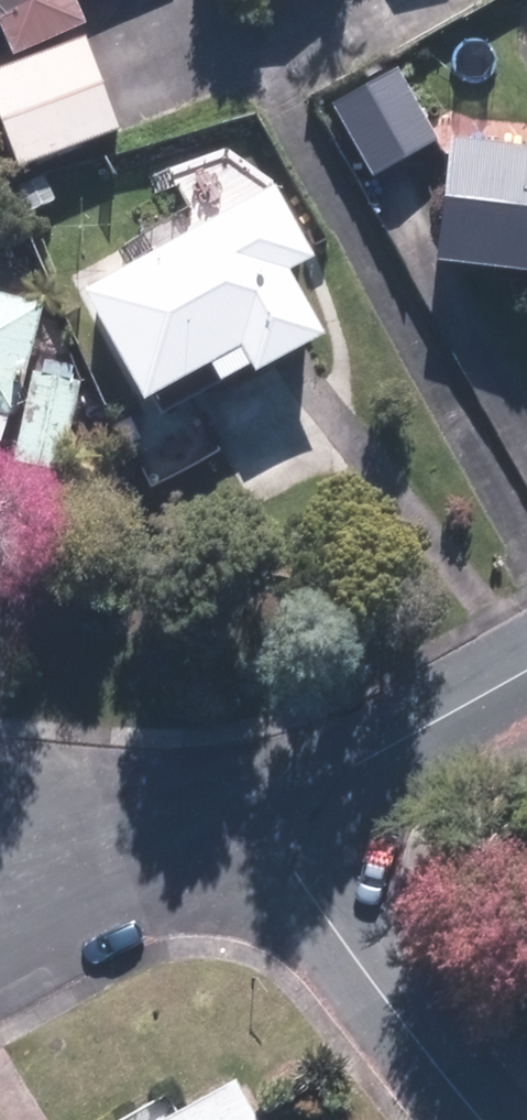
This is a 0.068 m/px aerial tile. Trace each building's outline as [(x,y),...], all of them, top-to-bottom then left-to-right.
[(75,32),(62,1),(64,0),(0,0),(0,66),(75,32)] [(240,10),(268,0),(237,0),(240,10)] [(0,72),(0,171),(2,178),(109,140),(76,45),(0,72)] [(390,75),(320,114),(359,184),(429,145),(390,75)] [(433,145),(416,278),(523,291),(520,317),(526,318),(526,157),(433,145)] [(263,193),(60,304),(137,443),(310,348),(275,285),(305,269),(263,193)] [(34,312),(0,303),(0,437),(34,312)] [(156,1119),(244,1119),(222,1082),(156,1119)]
